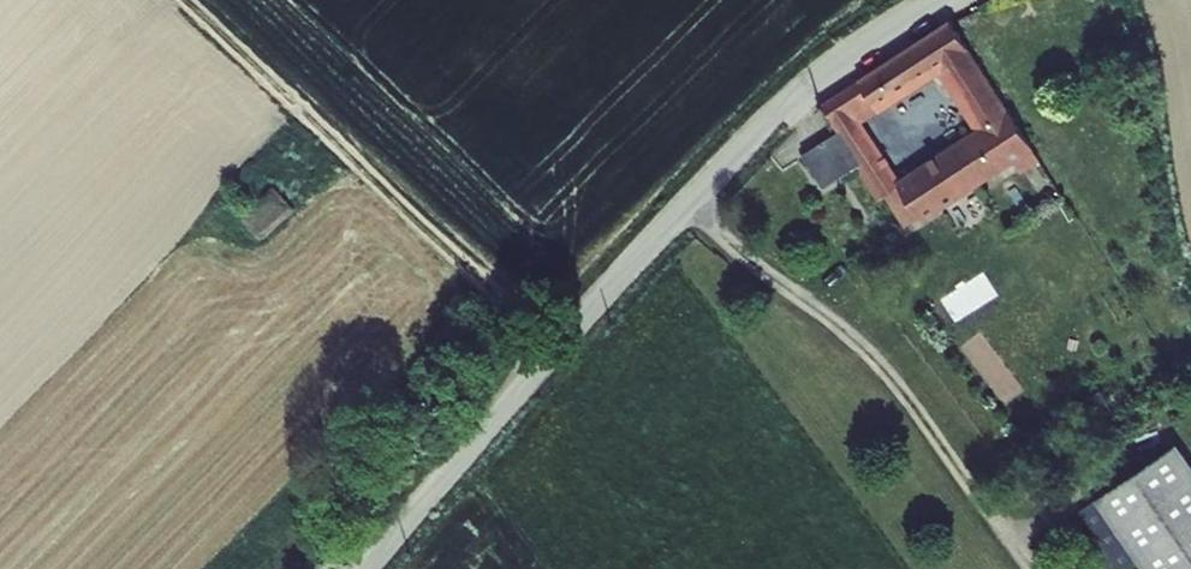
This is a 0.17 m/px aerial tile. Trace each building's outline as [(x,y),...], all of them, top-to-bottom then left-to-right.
[(982,131),(1008,113),(947,24),(857,83),(856,84),(874,110),(939,68),(982,131)] [(874,110),(856,84),(839,96),(857,122),(874,110)] [(857,122),(839,96),(821,110),(839,137),(822,149),(841,179),(859,167),(881,201),(900,188),(857,122)] [(982,131),(900,188),(919,217),(1026,141),(1008,113),(982,131)] [(277,182),(243,213),(264,236),(298,204),(277,182)] [(964,214),(982,206),(975,189),(956,197),(964,214)] [(1080,488),(1066,499),(1109,554),(1121,546),(1137,568),(1182,568),(1172,556),(1190,543),(1190,479),(1159,433),(1080,488)]
